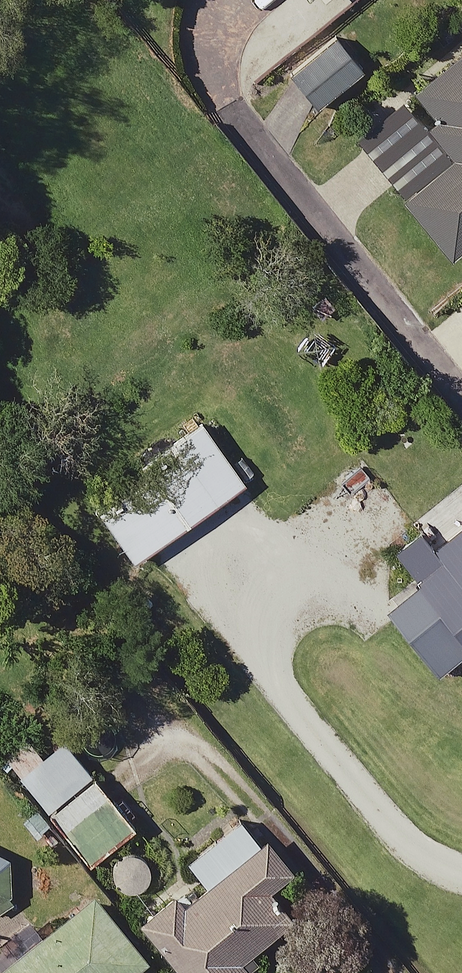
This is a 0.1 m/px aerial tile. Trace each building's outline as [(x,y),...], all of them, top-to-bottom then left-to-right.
[(317,110),(367,63),(339,32),(288,79),(317,110)] [(416,92),(440,121),(431,129),(459,162),(409,203),(453,256),(461,249),(461,54),(416,92)] [(248,489),(197,417),(143,455),(153,469),(100,506),(142,564),(150,559),(248,489)] [(395,547),(428,585),(394,614),(446,676),(461,663),(461,491),(395,547)] [(40,705),(0,735),(0,740),(96,869),(139,837),(40,705)] [(244,823),(194,863),(214,888),(190,907),(182,898),(149,925),(188,972),(255,972),(247,963),(299,921),(269,884),(283,872),(244,823)] [(16,915),(17,905),(18,859),(0,858),(0,915),(16,915)] [(93,892),(0,969),(0,972),(142,972),(153,964),(93,892)]
